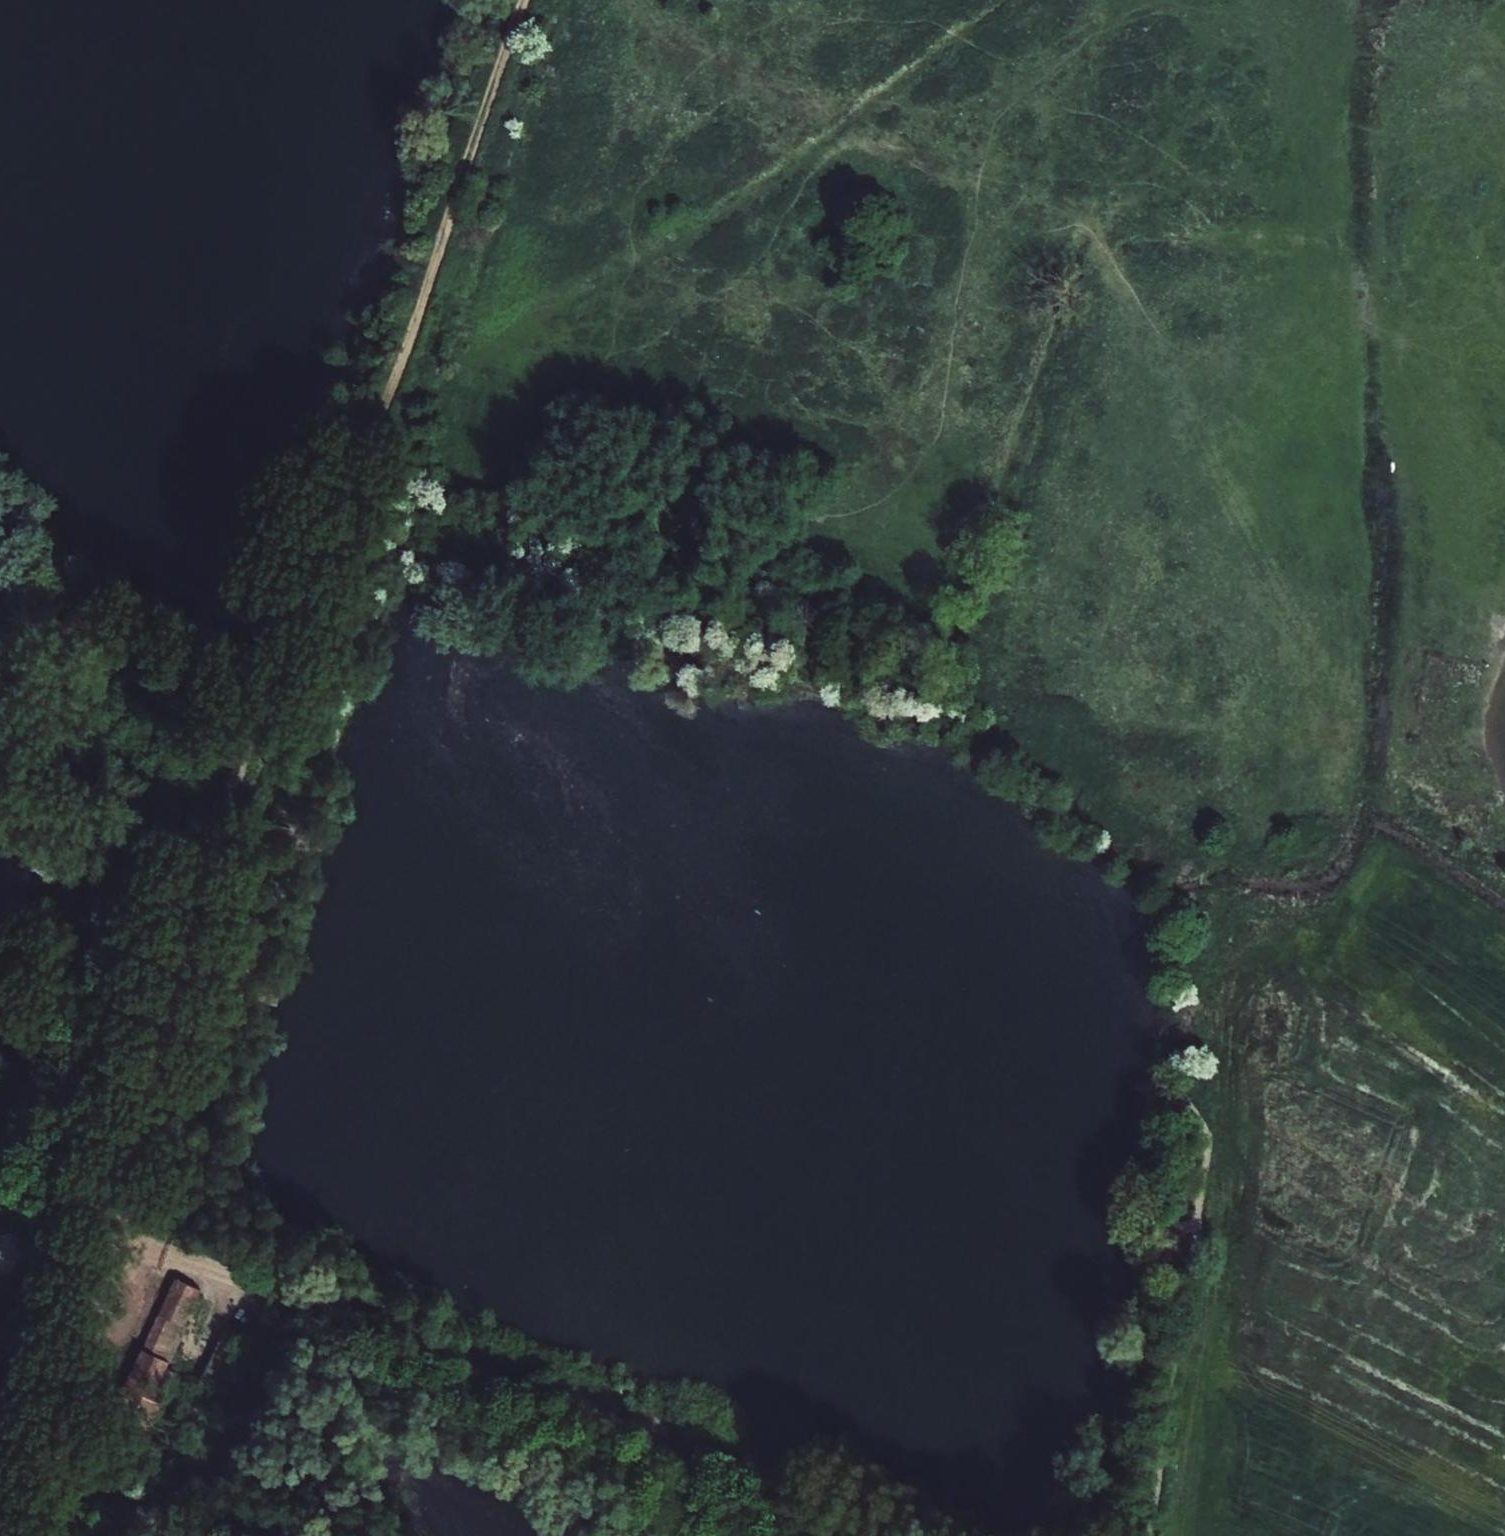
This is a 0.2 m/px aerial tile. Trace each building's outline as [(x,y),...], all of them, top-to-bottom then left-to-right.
[(181,1281),(173,1302),(191,1309),(199,1288),(181,1281)] [(158,1340),(173,1346),(176,1338),(180,1339),(191,1309),(173,1302),(158,1340)] [(115,1404),(155,1421),(178,1366),(150,1354),(139,1380),(127,1375),(115,1404)]
